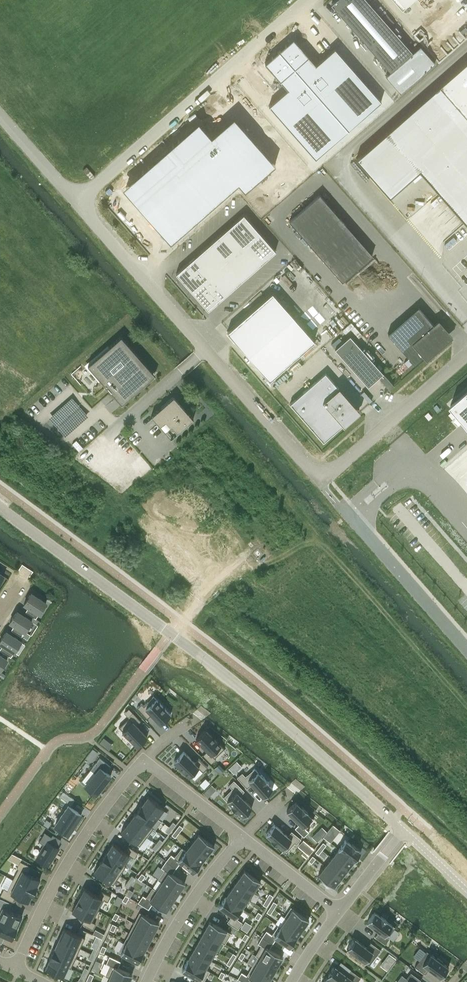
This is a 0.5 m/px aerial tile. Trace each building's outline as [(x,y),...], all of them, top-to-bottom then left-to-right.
[(331,4),(390,72),(386,76),(401,93),(435,63),(420,46),(413,52),(367,0),(335,0),(331,4)] [(402,9),(412,0),(394,0),(402,9)] [(315,158),(381,101),(335,48),(317,64),(294,38),(265,63),(288,89),(269,106),(302,143),(315,158)] [(356,159),(389,197),(419,170),(466,225),(466,61),(439,86),(356,159)] [(220,98),(115,189),(168,249),(266,164),(271,170),(302,143),(269,106),(265,101),(241,122),(220,98)] [(289,221),(316,251),(346,224),(320,194),(289,221)] [(243,214),(176,273),(208,310),(276,251),(243,214)] [(227,331),(228,333),(229,333),(251,357),(250,358),(269,380),(315,340),(272,292),(227,331)] [(435,326),(418,307),(388,333),(414,364),(423,356),(425,357),(450,336),(438,323),(435,326)] [(121,335),(87,364),(111,391),(117,398),(120,402),(122,404),(155,375),(156,374),(155,374),(152,370),(121,335)] [(383,373),(350,335),(335,349),(368,386),(379,377),(389,388),(394,384),(383,373)] [(325,373),(290,403),(323,442),(343,424),(344,425),(360,411),(339,387),(338,388),(325,373)] [(452,403),(466,421),(466,390),(452,403)] [(174,396),(151,416),(171,438),(193,419),(174,396)] [(29,606),(25,612),(36,618),(46,602),(31,593),(24,604),(29,606)] [(11,630),(22,636),(32,621),(17,611),(10,622),(14,625),(11,630)] [(3,645),(0,649),(0,650),(11,657),(21,641),(6,631),(0,641),(0,643),(3,645)] [(142,703),(137,708),(147,719),(151,714),(160,724),(171,714),(165,708),(163,706),(163,705),(162,705),(160,703),(160,702),(160,703),(157,700),(158,700),(157,699),(157,700),(154,696),(144,705),(142,703)] [(129,717),(119,727),(123,732),(124,732),(126,734),(125,735),(126,735),(128,737),(128,738),(129,737),(131,740),(137,746),(147,736),(137,725),(141,721),(133,712),(129,708),(124,712),(128,716),(129,717)] [(217,740),(216,740),(215,738),(215,737),(214,738),(212,736),(212,735),(206,729),(196,739),(207,750),(203,755),(211,763),(216,759),(215,758),(224,748),(220,743),(219,742),(218,741),(217,741),(218,741),(217,740)] [(89,754),(94,757),(97,752),(93,749),(89,754)] [(180,768),(182,770),(185,772),(184,773),(185,773),(187,775),(187,776),(188,776),(189,777),(198,767),(203,772),(208,767),(199,758),(195,762),(184,751),(174,761),(179,767),(180,768)] [(101,787),(105,783),(111,775),(106,772),(111,766),(100,757),(95,763),(100,767),(85,785),(96,794),(98,795),(103,789),(101,787)] [(234,773),(242,766),(237,760),(229,768),(234,773)] [(269,782),(264,776),(262,777),(255,768),(245,776),(242,772),(237,777),(247,788),(252,784),(263,797),(273,789),(267,783),(269,782)] [(231,807),(236,812),(237,811),(243,816),(252,807),(240,795),(244,791),(234,780),(229,785),(232,788),(223,797),(232,805),(231,807)] [(71,804),(75,799),(63,791),(60,796),(71,804)] [(141,805),(157,817),(164,808),(148,796),(142,805),(141,805)] [(296,802),(287,811),(299,823),(295,828),(304,836),(309,831),(305,828),(314,819),(307,812),(308,811),(302,806),(301,807),(296,802)] [(68,804),(54,824),(67,833),(81,814),(68,804)] [(162,821),(157,817),(141,805),(142,805),(141,804),(134,814),(135,814),(153,828),(155,829),(162,821)] [(147,836),(153,828),(135,814),(134,814),(131,818),(129,821),(128,821),(129,821),(128,822),(147,836)] [(139,846),(147,836),(128,822),(128,823),(127,823),(127,824),(125,826),(124,826),(125,827),(121,832),(139,846)] [(287,852),(295,843),(296,844),(301,839),(291,831),(287,835),(274,824),(266,834),(272,839),(271,840),(277,845),(278,844),(287,852)] [(45,843),(36,857),(48,864),(60,847),(50,840),(53,835),(46,830),(40,840),(45,843)] [(317,842),(322,837),(317,832),(312,837),(317,842)] [(191,842),(207,855),(214,846),(198,833),(191,842)] [(149,837),(143,843),(149,849),(155,842),(149,837)] [(303,840),(298,846),(308,855),(314,849),(303,840)] [(345,840),(338,848),(354,861),(361,852),(357,849),(358,848),(352,843),(351,844),(345,840)] [(184,850),(201,863),(207,855),(191,842),(185,850),(184,850)] [(107,852),(106,853),(125,865),(131,855),(134,858),(138,852),(128,846),(125,851),(113,843),(109,848),(109,849),(107,851),(107,852)] [(193,873),(201,863),(184,850),(185,850),(181,847),(174,856),(171,854),(166,860),(176,868),(180,862),(193,873)] [(354,861),(338,848),(338,849),(332,857),(347,869),(354,861)] [(106,853),(107,852),(106,852),(100,862),(120,875),(126,865),(125,865),(106,853)] [(332,857),(325,865),(341,878),(347,869),(332,857)] [(158,879),(162,881),(178,892),(185,882),(172,874),(176,868),(166,860),(161,867),(164,869),(158,879)] [(18,868),(13,879),(35,891),(38,885),(37,885),(40,879),(36,877),(28,872),(31,866),(20,861),(18,864),(17,867),(18,868)] [(113,885),(120,875),(100,862),(100,863),(99,863),(98,866),(97,866),(94,872),(113,885)] [(341,878),(325,865),(318,874),(334,887),(341,878)] [(238,879),(254,890),(261,881),(244,870),(238,879)] [(35,891),(13,879),(7,890),(4,888),(0,895),(13,901),(16,895),(24,900),(28,902),(32,895),(32,896),(35,891)] [(238,879),(232,888),(248,899),(254,890),(238,879)] [(156,890),(172,901),(178,892),(162,881),(156,890)] [(166,911),(172,901),(156,890),(152,887),(146,897),(143,895),(138,902),(149,909),(153,903),(166,911)] [(79,898),(78,899),(98,910),(104,899),(108,901),(111,895),(100,889),(97,895),(84,888),(81,894),(80,894),(80,895),(81,895),(79,898),(79,897),(78,898),(79,898)] [(248,899),(232,888),(226,896),(225,896),(242,908),(248,899)] [(242,908),(225,896),(219,906),(232,915),(227,922),(237,929),(242,923),(237,919),(244,909),(242,908)] [(0,906),(0,919),(17,927),(22,915),(9,909),(12,903),(0,898),(0,906)] [(98,910),(78,899),(78,900),(77,900),(77,901),(76,904),(75,904),(72,911),(85,918),(82,923),(92,929),(95,923),(92,921),(98,910)] [(286,917),(303,929),(309,919),(291,906),(284,916),(286,917)] [(137,911),(132,921),(154,933),(159,923),(137,911)] [(375,912),(367,922),(379,931),(375,936),(385,944),(389,938),(387,937),(395,927),(387,921),(381,916),(380,916),(375,912)] [(286,917),(281,925),(280,926),(296,938),(297,937),(303,929),(286,917)] [(12,939),(17,927),(0,919),(0,934),(12,939)] [(244,920),(241,927),(248,931),(252,923),(244,920)] [(154,933),(132,921),(127,931),(149,943),(154,933)] [(221,941),(220,941),(225,944),(231,933),(209,921),(204,931),(221,941)] [(262,937),(272,943),(276,938),(290,947),(296,938),(280,926),(281,925),(279,924),(272,934),(266,930),(262,937)] [(59,937),(59,938),(80,948),(85,937),(64,928),(61,933),(60,934),(61,934),(60,937),(59,937)] [(144,952),(149,943),(127,931),(122,941),(144,952)] [(215,950),(220,941),(221,941),(204,931),(198,941),(215,950)] [(102,939),(97,936),(92,947),(97,949),(102,939)] [(272,943),(262,937),(258,943),(261,945),(255,955),(257,956),(258,956),(277,967),(283,957),(269,949),(272,943)] [(80,948),(59,938),(58,939),(58,940),(57,943),(56,943),(57,943),(55,948),(54,948),(76,958),(80,948)] [(355,938),(347,948),(369,965),(381,950),(371,942),(367,947),(355,938)] [(138,963),(144,952),(122,941),(116,951),(138,963)] [(193,950),(210,960),(215,950),(198,941),(193,950)] [(68,966),(68,967),(71,968),(76,958),(54,948),(55,948),(54,948),(49,958),(50,959),(50,958),(68,966)] [(205,969),(210,960),(193,950),(188,959),(205,969)] [(427,951),(415,966),(425,974),(429,969),(441,978),(448,967),(442,962),(443,961),(438,958),(437,959),(427,951)] [(387,969),(396,957),(388,952),(380,964),(387,969)] [(122,981),(129,981),(132,974),(118,967),(121,961),(109,956),(106,964),(109,965),(105,976),(109,978),(110,977),(122,981)] [(257,956),(252,965),(271,976),(277,967),(258,956),(257,956)] [(63,977),(68,967),(68,966),(50,958),(50,959),(48,963),(47,963),(47,964),(46,967),(46,966),(45,967),(46,967),(45,968),(63,977)] [(204,981),(209,971),(205,969),(188,959),(182,970),(196,978),(193,981),(205,981),(204,981)] [(252,965),(247,975),(241,972),(237,979),(243,981),(250,981),(252,979),(257,981),(268,981),(271,976),(252,965)] [(327,976),(328,976),(336,981),(354,981),(355,981),(357,981),(361,977),(351,970),(347,975),(335,966),(327,976)] [(420,980),(410,972),(406,978),(408,979),(406,981),(419,981),(420,980)]
